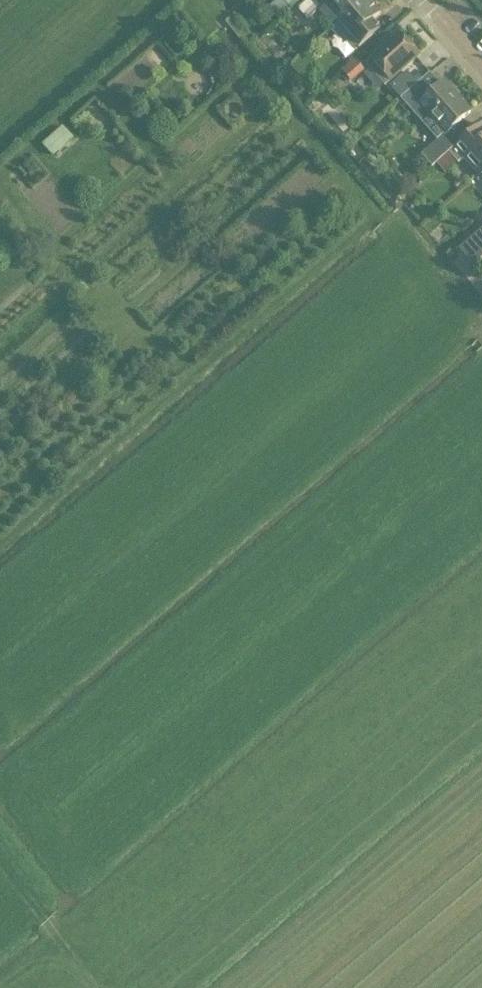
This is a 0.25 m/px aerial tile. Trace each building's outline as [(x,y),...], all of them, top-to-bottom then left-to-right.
[(290,8),(300,0),(283,0),(290,8)] [(362,0),(309,0),(297,11),(306,22),(324,6),(338,21),(362,0)] [(338,21),(352,38),(347,42),(355,52),(374,35),(367,27),(381,14),(368,0),(362,0),(338,21)] [(233,17),(226,23),(241,41),(248,35),(233,17)] [(372,62),(367,66),(386,86),(390,83),(418,57),(400,37),(372,62)] [(345,68),(355,79),(368,68),(359,57),(345,68)] [(419,76),(414,80),(408,72),(392,86),(402,98),(423,80),(419,76)] [(472,112),(463,102),(463,101),(453,90),(452,90),(445,82),(441,85),(431,73),(423,80),(402,98),(439,139),(445,134),(446,134),(472,112)] [(481,172),(481,140),(474,131),(450,153),(459,163),(464,158),(479,175),(481,172)] [(421,157),(432,169),(443,159),(433,147),(421,157)]
